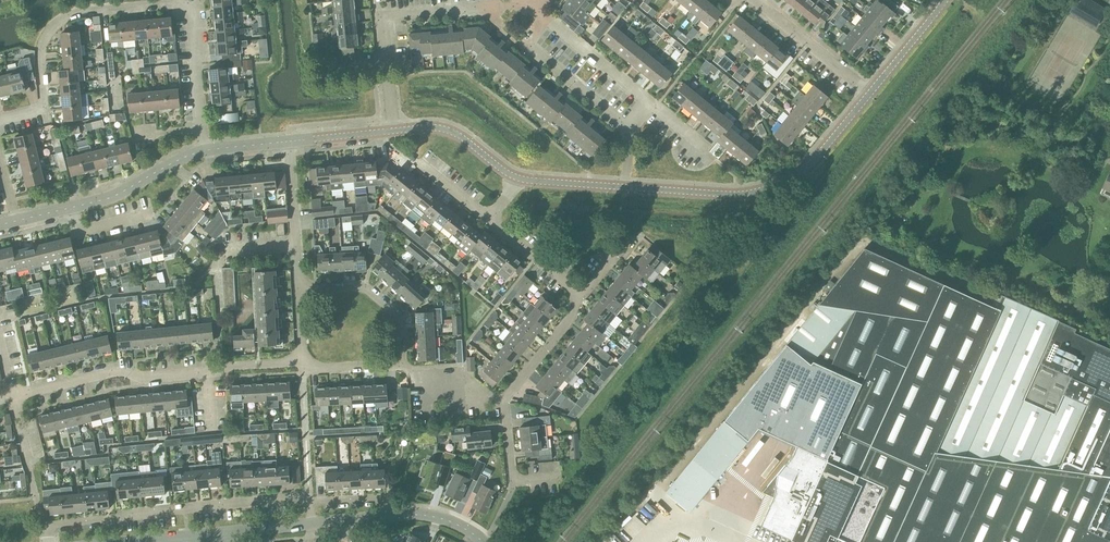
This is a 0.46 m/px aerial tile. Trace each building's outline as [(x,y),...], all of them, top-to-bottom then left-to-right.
[(332,1),(333,8),(323,9),(323,14),(337,13),(358,11),(357,2),(355,3),(355,0),(344,0),(332,1)] [(570,27),(569,28),(574,32),(581,24),(577,21),(584,12),(570,0),(569,0),(562,9),(564,10),(558,17),(570,27)] [(584,12),(589,15),(597,6),(589,0),(570,0),(584,12)] [(699,0),(683,0),(681,3),(691,11),(699,0)] [(712,5),(706,0),(699,0),(691,11),(700,19),(712,5)] [(803,0),(788,0),(787,1),(796,8),(803,0)] [(819,0),(803,0),(796,8),(806,16),(819,0)] [(806,16),(815,24),(819,20),(824,24),(832,13),(827,9),(831,5),(825,0),(819,0),(806,16)] [(867,5),(870,8),(886,21),(890,16),(893,18),(896,14),(894,12),(892,10),(898,2),(895,0),(877,0),(874,4),(870,1),(867,5)] [(1106,10),(1089,0),(1078,0),(1074,6),(1099,21),(1106,10)] [(320,1),(307,2),(308,19),(321,19),(320,1)] [(615,6),(622,12),(626,7),(619,1),(615,6)] [(640,6),(644,10),(648,5),(644,1),(640,6)] [(652,8),(648,5),(644,10),(648,13),(652,8)] [(712,5),(700,19),(710,27),(722,13),(712,5)] [(867,12),(863,17),(879,30),(881,32),(885,28),(882,26),(886,21),(870,8),(867,5),(863,9),(867,12)] [(214,19),(244,16),(244,11),(235,12),(234,6),(215,7),(215,10),(213,11),(214,19)] [(619,15),(622,12),(615,6),(612,10),(619,15)] [(842,7),(837,12),(841,15),(846,9),(842,6),(842,7)] [(634,14),(638,17),(642,12),(638,9),(634,14)] [(328,21),(328,26),(332,25),(359,23),(358,14),(356,15),(356,11),(358,11),(337,13),(337,20),(328,21)] [(646,15),(642,12),(638,17),(642,20),(646,15)] [(830,21),(835,25),(834,24),(841,15),(837,12),(830,21)] [(247,15),(248,30),(264,29),(263,14),(247,15)] [(1061,15),(1046,51),(1052,53),(1042,76),(1063,85),(1072,64),(1075,65),(1080,54),(1079,53),(1089,30),(1069,22),(1071,19),(1061,15)] [(215,31),(237,29),(236,22),(245,21),(244,16),(214,19),(215,27),(217,27),(217,31),(215,31)] [(738,38),(750,24),(740,16),(728,30),(738,38)] [(659,22),(663,25),(667,20),(663,17),(659,22)] [(855,27),(871,39),(876,34),(878,36),(881,32),(879,30),(863,17),(855,27)] [(171,18),(159,19),(161,37),(168,36),(168,42),(176,41),(175,34),(173,34),(171,18)] [(599,24),(607,30),(611,25),(603,18),(599,24)] [(148,38),(161,37),(159,19),(146,20),(148,38)] [(136,39),(148,38),(146,20),(134,22),(136,39)] [(832,29),(835,25),(830,21),(827,25),(832,29)] [(122,23),(123,41),(136,39),(134,22),(122,23)] [(124,48),(123,41),(122,23),(109,24),(111,42),(118,41),(119,48),(124,48)] [(359,23),(332,25),(333,37),(339,37),(360,35),(360,34),(358,34),(358,31),(360,31),(359,23)] [(592,33),(599,39),(607,30),(599,24),(592,33)] [(653,29),(657,33),(661,28),(657,24),(653,29)] [(748,46),(759,32),(750,24),(738,38),(748,46)] [(612,48),(623,34),(613,26),(602,40),(612,48)] [(454,33),(432,35),(432,44),(433,53),(433,56),(465,53),(465,50),(473,49),(480,54),(478,57),(494,70),(496,68),(512,81),(510,83),(527,97),(540,81),(524,67),(525,65),(509,51),(507,54),(486,37),(488,34),(479,27),(469,28),(469,31),(454,33)] [(867,44),(871,39),(855,27),(848,36),(866,51),(870,47),(867,44)] [(216,43),(247,41),(247,40),(238,41),(237,34),(246,33),(246,28),(237,29),(215,31),(216,40),(218,40),(219,43),(216,43)] [(665,31),(661,28),(657,33),(661,36),(665,31)] [(63,46),(81,44),(80,32),(61,34),(63,46)] [(423,54),(433,53),(432,44),(432,35),(431,32),(410,34),(412,52),(422,51),(423,54)] [(757,54),(769,40),(759,32),(748,46),(757,54)] [(678,37),(683,41),(687,36),(682,33),(678,37)] [(841,44),(857,57),(861,53),(863,55),(866,51),(848,36),(844,33),(838,41),(841,44)] [(621,56),(633,42),(623,34),(612,48),(621,56)] [(340,49),(342,49),(342,55),(355,54),(355,47),(361,47),(360,35),(339,37),(340,49)] [(314,39),(316,58),(325,57),(323,38),(314,39)] [(672,45),(676,48),(681,44),(676,40),(672,45)] [(767,62),(779,48),(769,40),(757,54),(767,62)] [(223,61),(242,60),(241,53),(242,52),(242,47),(248,47),(247,41),(216,43),(217,52),(219,51),(220,56),(223,56),(223,61)] [(631,64),(643,50),(633,42),(621,56),(631,64)] [(64,59),(82,57),(81,44),(63,46),(64,59)] [(681,44),(676,48),(672,53),(676,57),(685,47),(681,44)] [(767,62),(764,67),(774,75),(777,78),(776,79),(777,79),(777,80),(778,78),(794,58),(793,59),(789,56),(779,48),(767,62)] [(641,72),(653,58),(643,50),(631,64),(641,72)] [(179,60),(187,60),(186,51),(178,52),(179,60)] [(717,55),(713,60),(717,64),(722,59),(717,55)] [(72,70),(78,70),(84,69),(82,57),(64,59),(65,70),(72,70)] [(7,70),(8,74),(13,94),(27,91),(24,80),(35,77),(30,58),(22,60),(19,64),(20,67),(7,70)] [(651,80),(662,65),(653,58),(641,72),(651,80)] [(722,59),(717,64),(722,67),(726,62),(722,59)] [(210,73),(208,74),(209,82),(230,80),(239,79),(239,74),(230,75),(229,68),(242,67),(242,60),(223,61),(224,68),(210,70),(210,73)] [(244,69),(252,68),(251,60),(243,61),(244,69)] [(707,68),(711,71),(715,66),(711,63),(707,68)] [(662,65),(651,80),(661,88),(672,74),(662,65)] [(719,70),(715,66),(711,71),(715,75),(719,70)] [(79,82),(78,70),(72,70),(65,70),(60,71),(61,84),(79,82)] [(733,76),(737,80),(741,75),(737,71),(733,76)] [(783,77),(788,81),(791,77),(787,73),(783,77)] [(0,97),(2,97),(4,98),(8,97),(9,95),(13,94),(8,74),(0,76),(0,95),(0,97)] [(741,75),(737,80),(741,83),(745,78),(741,75)] [(783,77),(780,81),(785,85),(788,81),(783,77)] [(230,80),(209,82),(210,90),(212,90),(212,94),(245,91),(244,86),(244,84),(240,84),(239,79),(230,80)] [(726,84),(730,87),(735,82),(730,79),(726,84)] [(62,96),(81,94),(79,82),(61,84),(62,96)] [(730,87),(735,90),(739,85),(735,82),(730,87)] [(682,105),(694,91),(684,83),(673,97),(682,105)] [(814,85),(806,95),(820,107),(828,97),(814,85)] [(566,103),(564,106),(540,86),(527,102),(551,122),(554,119),(570,132),(567,135),(592,155),(605,139),(581,119),(583,117),(566,103)] [(166,90),(168,109),(181,108),(179,89),(166,90)] [(156,110),(168,109),(166,90),(154,92),(156,110)] [(218,105),(218,112),(233,111),(232,97),(247,95),(247,91),(245,91),(212,94),(210,94),(211,102),(213,102),(214,106),(218,105)] [(692,113),(704,99),(694,91),(682,105),(692,113)] [(761,99),(765,94),(761,91),(757,96),(761,99)] [(143,111),(156,110),(154,92),(141,93),(143,111)] [(767,96),(772,100),(776,96),(771,92),(767,96)] [(802,100),(798,105),(812,116),(820,107),(806,95),(802,92),(798,97),(802,100)] [(130,113),(143,111),(141,93),(128,94),(130,113)] [(64,109),(82,107),(81,94),(62,96),(64,109)] [(746,99),(750,103),(754,98),(750,94),(746,99)] [(767,96),(764,100),(769,104),(772,100),(767,96)] [(754,98),(750,103),(754,106),(758,101),(754,98)] [(702,121),(714,107),(704,99),(692,113),(702,121)] [(804,126),(812,116),(798,105),(790,114),(804,126)] [(82,107),(64,109),(65,121),(83,119),(82,107)] [(712,129),(723,115),(714,107),(702,121),(712,129)] [(770,114),(765,110),(761,114),(767,118),(770,114)] [(217,123),(217,124),(242,121),(241,121),(238,121),(238,113),(221,115),(222,123),(217,123)] [(796,136),(804,126),(790,114),(782,124),(796,136)] [(727,133),(731,128),(734,124),(723,115),(712,129),(721,137),(725,131),(727,133)] [(788,146),(796,136),(782,124),(774,134),(788,146)] [(60,140),(59,134),(57,127),(50,129),(52,136),(53,142),(60,140)] [(728,150),(740,135),(731,128),(727,133),(725,131),(721,137),(717,141),(728,150)] [(18,150),(36,146),(33,134),(15,138),(18,150)] [(737,157),(749,143),(740,135),(728,150),(737,157)] [(116,146),(121,164),(133,161),(129,143),(116,146)] [(749,143),(737,157),(747,166),(759,151),(749,143)] [(21,162),(39,158),(36,146),(18,150),(21,162)] [(109,167),(121,164),(116,146),(104,149),(109,167)] [(97,170),(109,167),(104,149),(92,152),(97,170)] [(66,164),(65,158),(63,152),(56,154),(59,166),(66,164)] [(84,173),(97,170),(92,152),(80,155),(84,173)] [(72,176),(84,173),(80,155),(68,158),(72,176)] [(24,175),(42,170),(39,158),(21,162),(24,175)] [(377,162),(365,164),(368,187),(383,185),(389,162),(377,164),(377,162)] [(389,162),(383,185),(394,194),(398,189),(409,176),(400,168),(398,170),(389,162)] [(353,165),(355,181),(356,188),(368,187),(365,164),(353,165)] [(342,166),(343,183),(355,181),(353,165),(342,166)] [(330,167),(332,190),(344,189),(343,183),(342,166),(330,167)] [(327,190),(332,190),(330,167),(318,168),(318,169),(311,170),(312,185),(320,185),(327,184),(327,190)] [(42,170),(24,175),(28,187),(45,182),(42,170)] [(275,172),(263,173),(265,190),(277,189),(286,188),(285,172),(275,173),(275,172)] [(251,175),(254,198),(266,197),(265,190),(263,173),(251,175)] [(399,200),(402,202),(418,183),(414,180),(416,178),(411,174),(409,176),(398,189),(404,194),(399,200)] [(240,176),(242,199),(254,198),(251,175),(240,176)] [(228,177),(231,201),(242,199),(240,176),(228,177)] [(203,180),(214,201),(215,202),(231,201),(228,177),(216,178),(216,179),(203,180)] [(194,188),(186,199),(200,210),(208,200),(209,200),(210,202),(214,201),(203,180),(196,190),(194,188)] [(403,203),(411,210),(427,191),(418,183),(402,202),(403,203)] [(420,218),(436,198),(427,191),(411,210),(420,218)] [(430,225),(434,219),(445,206),(436,198),(420,218),(430,225)] [(179,208),(197,223),(205,214),(200,210),(186,199),(179,208)] [(356,207),(357,212),(367,211),(366,208),(366,202),(360,203),(361,207),(356,207)] [(434,219),(443,227),(454,213),(451,211),(453,208),(448,203),(446,206),(445,206),(434,219)] [(333,206),(313,208),(314,217),(334,215),(333,206)] [(383,207),(380,211),(388,218),(392,214),(383,207)] [(171,217),(190,232),(197,223),(179,208),(171,217)] [(229,209),(219,211),(221,220),(231,218),(229,209)] [(288,219),(287,210),(268,212),(269,221),(288,219)] [(453,234),(463,221),(454,213),(443,227),(453,234)] [(165,234),(165,235),(176,253),(176,252),(184,242),(183,241),(190,232),(171,217),(169,215),(165,220),(167,222),(164,226),(168,230),(165,234)] [(351,216),(351,222),(352,225),(364,224),(363,215),(351,216)] [(314,229),(328,228),(327,218),(313,220),(314,229)] [(327,218),(328,228),(336,227),(335,218),(327,218)] [(398,226),(402,222),(397,218),(393,223),(398,226)] [(215,226),(220,229),(224,224),(220,220),(215,226)] [(454,244),(458,247),(473,228),(463,221),(453,234),(458,239),(454,244)] [(407,234),(411,229),(402,222),(398,226),(407,234)] [(285,235),(285,223),(277,224),(278,235),(285,235)] [(216,235),(220,229),(215,226),(211,231),(216,235)] [(473,228),(458,247),(467,254),(485,232),(485,231),(484,233),(478,228),(475,230),(473,228)] [(416,241),(420,237),(411,229),(407,234),(416,241)] [(158,230),(146,233),(152,256),(164,254),(164,255),(176,253),(165,235),(159,236),(158,230)] [(475,245),(483,252),(494,239),(485,232),(467,254),(467,255),(475,245)] [(135,236),(140,259),(152,256),(146,233),(135,236)] [(129,262),(140,259),(135,236),(124,239),(129,262)] [(202,242),(207,245),(211,240),(207,236),(202,242)] [(408,246),(411,241),(407,237),(403,242),(408,246)] [(426,249),(429,244),(420,237),(416,241),(426,249)] [(59,240),(64,261),(76,258),(71,238),(59,240)] [(112,242),(116,259),(117,265),(129,262),(124,239),(112,242)] [(479,258),(488,265),(503,246),(494,239),(483,252),(479,258)] [(52,264),(64,261),(59,240),(47,243),(52,264)] [(202,242),(202,241),(196,248),(202,255),(209,247),(207,246),(207,245),(202,242)] [(105,262),(116,259),(112,242),(100,245),(105,262)] [(415,256),(421,249),(412,242),(408,246),(406,248),(415,256)] [(691,512),(760,429),(798,446),(768,488),(776,492),(761,527),(795,541),(1109,541),(1109,349),(1076,333),(1077,330),(998,288),(992,306),(865,242),(673,485),(691,512)] [(41,266),(52,264),(47,243),(36,246),(41,266)] [(435,256),(438,252),(429,244),(426,249),(435,256)] [(100,245),(89,248),(93,265),(94,269),(95,270),(106,267),(105,262),(100,245)] [(331,271),(330,255),(326,255),(320,245),(315,245),(316,255),(318,255),(319,271),(331,271)] [(29,269),(41,266),(36,246),(24,249),(29,269)] [(399,257),(405,250),(401,246),(395,253),(399,257)] [(503,246),(488,265),(497,273),(512,254),(503,246)] [(13,252),(14,251),(13,247),(1,250),(6,271),(16,268),(17,268),(13,252)] [(341,254),(336,254),(336,247),(329,247),(330,255),(331,271),(343,270),(341,254)] [(78,251),(82,268),(83,272),(94,269),(93,265),(89,248),(78,251)] [(341,249),(341,254),(343,270),(354,269),(353,253),(353,248),(341,249)] [(359,248),(353,248),(353,253),(354,269),(359,269),(359,272),(366,271),(365,268),(367,268),(366,252),(360,253),(359,248)] [(652,253),(648,250),(640,260),(659,275),(671,260),(656,248),(652,253)] [(17,272),(29,269),(24,249),(14,251),(13,252),(17,268),(16,268),(17,272)] [(421,249),(415,256),(424,263),(430,256),(421,249)] [(380,277),(396,260),(386,251),(382,256),(371,269),(380,277)] [(444,264),(448,259),(438,252),(435,256),(444,264)] [(520,265),(522,262),(512,254),(497,273),(507,281),(515,270),(520,274),(524,268),(520,265)] [(430,256),(426,262),(426,261),(432,265),(435,261),(430,256)] [(389,285),(400,272),(396,269),(401,263),(397,259),(396,260),(380,277),(389,285)] [(453,271),(457,267),(448,259),(444,264),(453,271)] [(652,284),(659,275),(640,260),(633,268),(630,265),(629,265),(647,279),(652,284)] [(444,268),(439,264),(436,268),(441,273),(444,268)] [(646,280),(647,279),(629,265),(621,275),(635,286),(642,277),(646,280)] [(222,268),(225,310),(236,309),(234,267),(222,268)] [(397,293),(409,280),(405,277),(410,271),(406,267),(401,273),(400,272),(389,285),(397,293)] [(457,267),(453,271),(459,276),(462,271),(457,267)] [(280,345),(276,271),(255,272),(259,346),(280,345)] [(166,282),(163,272),(157,273),(158,280),(158,283),(159,283),(166,282)] [(524,274),(513,288),(523,296),(535,282),(524,274)] [(475,281),(471,286),(477,291),(486,279),(481,275),(475,282),(475,281)] [(621,275),(614,284),(631,298),(632,297),(635,293),(632,290),(635,286),(621,275)] [(471,286),(475,281),(470,277),(466,282),(471,286)] [(159,283),(158,283),(158,280),(145,281),(147,290),(160,289),(159,283)] [(406,301),(418,288),(409,280),(397,293),(406,301)] [(418,288),(406,301),(416,309),(423,300),(426,303),(429,299),(430,298),(430,297),(431,297),(431,295),(432,294),(432,293),(432,291),(422,282),(418,288)] [(624,307),(631,298),(614,284),(607,293),(624,307)] [(11,290),(13,300),(25,297),(22,288),(11,290)] [(495,305),(503,296),(498,293),(491,301),(495,305)] [(617,316),(624,307),(607,293),(599,302),(617,316)] [(540,294),(532,304),(536,308),(550,319),(558,309),(554,306),(558,302),(550,295),(546,300),(540,294)] [(609,325),(617,316),(599,302),(592,311),(609,325)] [(531,303),(524,312),(543,328),(550,319),(536,308),(532,304),(531,303)] [(416,312),(417,325),(433,324),(441,324),(442,324),(441,308),(433,309),(433,312),(416,312)] [(603,333),(609,325),(592,311),(584,320),(606,337),(607,336),(603,333)] [(535,336),(543,328),(524,312),(516,321),(535,336)] [(599,346),(606,337),(584,320),(588,323),(581,332),(595,343),(599,346)] [(528,346),(535,336),(516,321),(509,330),(528,346)] [(200,325),(202,342),(214,341),(212,324),(200,325)] [(433,324),(417,325),(417,337),(434,336),(439,336),(439,329),(442,329),(441,324),(433,324)] [(190,343),(202,342),(200,325),(189,326),(190,343)] [(639,325),(635,330),(642,336),(647,331),(639,325)] [(179,344),(190,343),(189,326),(177,327),(179,344)] [(167,346),(179,344),(177,327),(165,328),(167,346)] [(155,347),(167,346),(165,328),(153,329),(155,347)] [(143,348),(155,347),(153,329),(142,331),(143,348)] [(235,348),(255,347),(254,329),(243,330),(244,336),(234,337),(235,348)] [(520,355),(528,346),(509,330),(510,331),(502,340),(507,344),(520,355)] [(627,340),(632,343),(635,346),(638,341),(642,336),(635,330),(627,340)] [(132,349),(143,348),(142,331),(130,332),(132,349)] [(120,350),(132,349),(130,332),(118,333),(120,350)] [(587,352),(595,343),(581,332),(574,341),(587,352)] [(96,339),(100,356),(112,353),(108,336),(96,339)] [(418,348),(435,348),(434,336),(417,337),(418,348)] [(89,358),(100,356),(96,339),(85,342),(89,358)] [(592,355),(587,352),(574,341),(567,350),(585,364),(592,355)] [(78,361),(89,358),(85,342),(74,345),(78,361)] [(627,350),(625,352),(630,357),(637,348),(635,346),(632,343),(627,350)] [(513,364),(520,355),(507,344),(499,353),(513,364)] [(66,364),(78,361),(74,345),(62,347),(66,364)] [(55,367),(66,364),(62,347),(51,350),(55,367)] [(439,347),(435,348),(418,348),(419,361),(440,360),(439,347)] [(43,369),(55,367),(51,350),(39,353),(43,369)] [(577,374),(585,364),(567,350),(559,359),(577,374)] [(32,372),(43,369),(39,353),(28,356),(32,372)] [(505,373),(513,364),(499,353),(492,362),(505,373)] [(475,371),(474,357),(467,357),(468,372),(475,371)] [(569,383),(577,374),(559,359),(551,369),(565,380),(569,383)] [(497,383),(505,373),(492,362),(484,371),(484,372),(480,376),(494,387),(497,382),(497,383)] [(600,377),(605,381),(613,372),(608,368),(600,377)] [(543,378),(557,389),(565,380),(551,369),(543,378)] [(599,385),(601,387),(605,381),(600,377),(597,380),(599,385)] [(537,396),(535,404),(543,405),(551,408),(562,393),(557,389),(543,378),(536,387),(541,391),(537,396)] [(278,383),(279,400),(291,399),(290,382),(278,383)] [(267,401),(279,400),(278,383),(266,384),(267,401)] [(256,402),(267,401),(266,384),(255,385),(256,402)] [(340,405),(352,404),(351,387),(351,384),(344,385),(344,387),(339,388),(340,405)] [(231,390),(227,390),(227,401),(232,401),(232,410),(245,409),(244,402),(243,385),(231,386),(231,390)] [(244,402),(256,402),(255,385),(243,385),(244,402)] [(316,405),(312,406),(312,410),(322,410),(321,406),(328,405),(327,388),(327,385),(320,386),(321,389),(316,389),(316,405)] [(387,385),(374,386),(375,403),(375,408),(388,408),(388,402),(395,401),(394,392),(387,393),(387,385)] [(352,404),(364,403),(363,386),(351,387),(352,404)] [(375,403),(374,386),(363,386),(364,403),(375,403)] [(328,405),(340,405),(339,388),(327,388),(328,405)] [(401,394),(399,394),(399,399),(408,399),(407,388),(401,389),(401,394)] [(592,393),(590,393),(585,389),(582,393),(585,396),(590,400),(595,395),(592,393)] [(187,391),(175,392),(176,405),(177,409),(177,418),(179,418),(178,417),(193,415),(193,416),(194,416),(192,397),(188,398),(187,391)] [(165,410),(177,409),(175,392),(163,393),(165,410)] [(153,411),(165,410),(163,393),(151,394),(153,411)] [(141,413),(153,411),(151,394),(140,395),(141,413)] [(130,414),(141,413),(140,395),(128,397),(130,414)] [(118,415),(130,414),(128,397),(116,398),(118,415)] [(98,403),(102,419),(113,416),(110,400),(98,403)] [(90,422),(102,419),(98,403),(86,406),(90,422)] [(79,424),(90,422),(86,406),(75,408),(78,425),(79,424)] [(78,425),(75,408),(63,411),(67,427),(69,434),(80,431),(79,424),(78,425)] [(55,430),(67,427),(63,411),(52,414),(55,430)] [(44,433),(55,430),(52,414),(40,416),(44,433)] [(547,437),(546,425),(551,424),(550,415),(522,418),(523,427),(520,428),(521,439),(547,437)] [(437,430),(437,434),(445,434),(453,434),(453,441),(468,439),(469,449),(492,447),(491,432),(471,434),(470,427),(437,430)] [(437,434),(437,430),(414,433),(414,443),(418,443),(421,441),(421,436),(437,435),(437,434)] [(270,433),(264,434),(264,444),(272,444),(272,443),(275,443),(275,433),(270,433)] [(547,437),(521,439),(523,451),(539,449),(540,460),(553,459),(552,448),(548,448),(547,437)] [(429,461),(421,485),(426,487),(426,489),(435,492),(436,490),(438,482),(445,484),(451,469),(456,454),(450,453),(444,451),(440,464),(429,461)] [(208,462),(209,464),(209,465),(209,469),(211,487),(223,486),(221,469),(223,469),(221,453),(212,454),(213,461),(208,462)] [(254,468),(253,462),(253,461),(246,461),(246,460),(242,460),(242,461),(242,469),(243,487),(255,486),(254,468)] [(270,460),(265,461),(266,467),(267,485),(279,484),(278,467),(277,460),(270,460)] [(478,480),(481,474),(486,464),(478,460),(471,477),(478,480)] [(231,487),(243,487),(242,469),(242,461),(227,462),(227,470),(230,470),(231,487)] [(253,462),(254,468),(255,486),(267,485),(266,467),(265,461),(253,462)] [(361,464),(362,471),(363,488),(374,488),(373,463),(361,464)] [(378,463),(373,463),(374,488),(386,487),(385,469),(378,470),(378,463)] [(197,465),(197,471),(199,488),(211,487),(209,469),(209,465),(209,464),(197,465)] [(197,465),(185,466),(187,490),(199,488),(197,471),(197,465)] [(175,491),(187,490),(185,466),(170,467),(171,473),(173,473),(175,491)] [(278,467),(279,484),(291,484),(291,483),(301,483),(300,466),(290,466),(278,467)] [(327,490),(339,490),(338,466),(316,467),(317,486),(326,485),(327,490)] [(351,489),(350,471),(338,472),(338,466),(339,490),(351,489)] [(488,477),(491,470),(485,467),(482,473),(488,477)] [(140,471),(143,496),(154,495),(152,472),(146,472),(146,470),(140,471)] [(140,471),(128,472),(131,497),(143,496),(140,471)] [(152,472),(154,495),(166,494),(164,476),(157,477),(157,471),(152,472)] [(351,489),(363,488),(362,471),(350,471),(351,489)] [(118,499),(131,497),(128,472),(111,474),(112,481),(96,483),(98,510),(111,508),(109,491),(117,490),(118,499)] [(461,501),(471,480),(457,473),(447,494),(461,501)] [(487,513),(497,493),(483,486),(488,477),(481,474),(478,480),(473,492),(479,495),(473,506),(487,513)] [(84,486),(85,493),(87,511),(98,510),(96,483),(95,483),(95,485),(84,486)] [(73,486),(61,488),(64,513),(75,512),(73,495),(73,486)] [(51,514),(64,513),(61,488),(43,490),(45,510),(51,509),(51,514)] [(73,495),(75,512),(87,511),(85,493),(73,495)]
